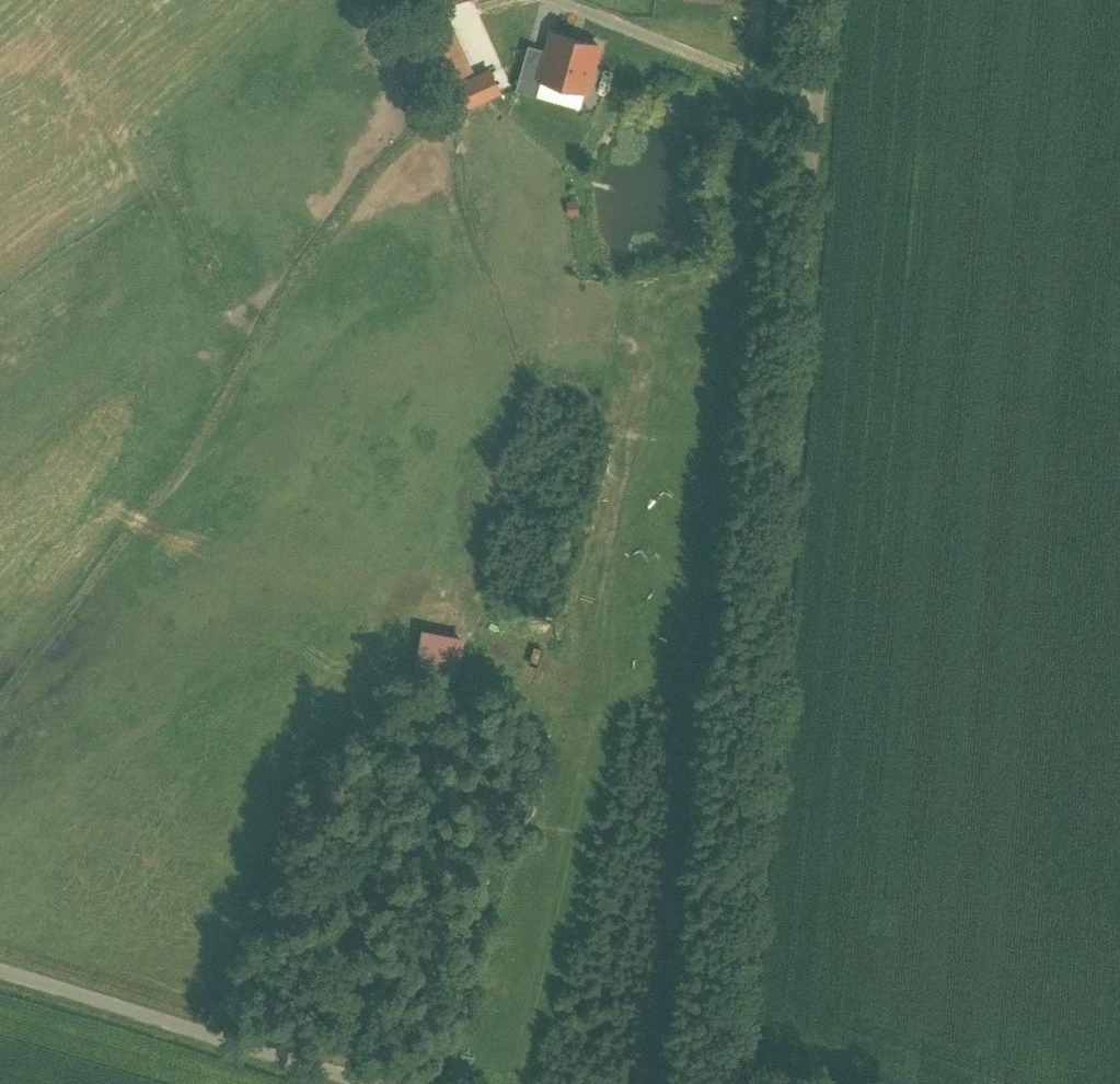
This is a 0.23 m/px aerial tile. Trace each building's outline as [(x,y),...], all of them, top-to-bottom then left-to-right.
[(443,65),(435,44),(450,38),(438,6),(404,19),(407,28),(425,21),(430,35),(418,40),(430,70),(443,65)] [(603,41),(551,27),(545,49),(537,77),(543,79),(589,92),(603,41)] [(537,77),(545,49),(530,45),(517,89),(538,95),(543,79),(537,77)] [(462,111),(504,92),(492,66),(450,85),(462,111)] [(459,670),(464,635),(417,629),(413,663),(459,670)]
